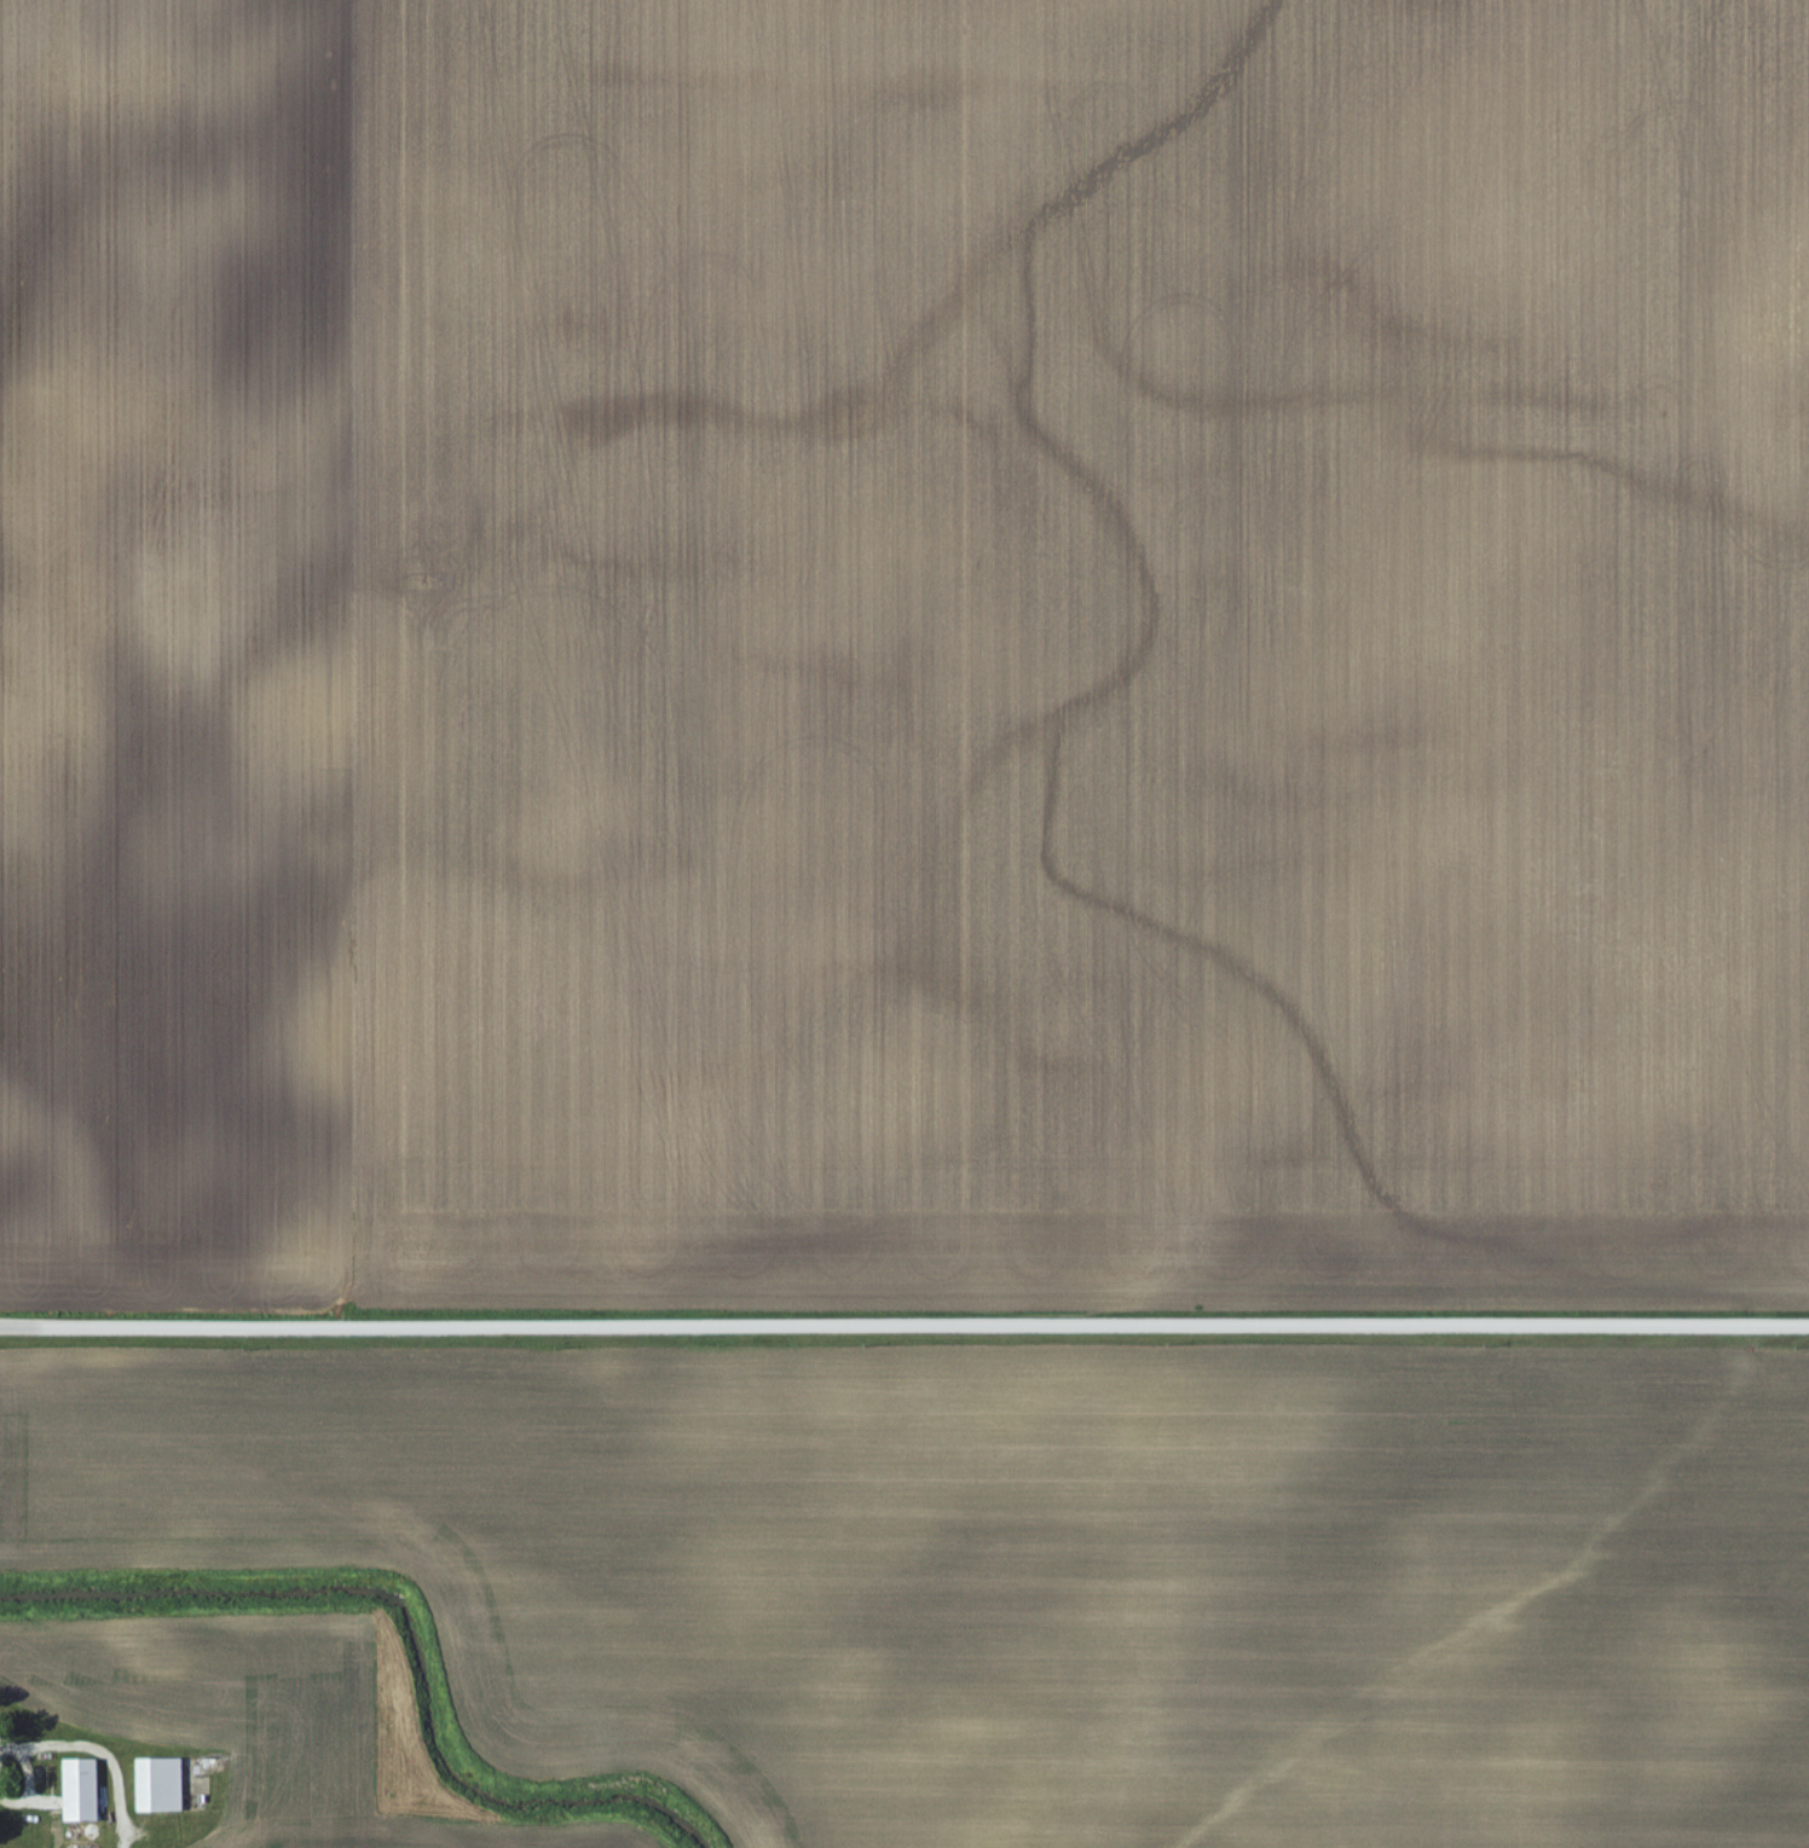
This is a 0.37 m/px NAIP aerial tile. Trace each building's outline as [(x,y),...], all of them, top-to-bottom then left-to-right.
[(92,1759),(62,1761),(65,1819),(95,1817),(92,1759)] [(179,1759),(134,1760),(135,1811),(181,1810),(179,1759)]
